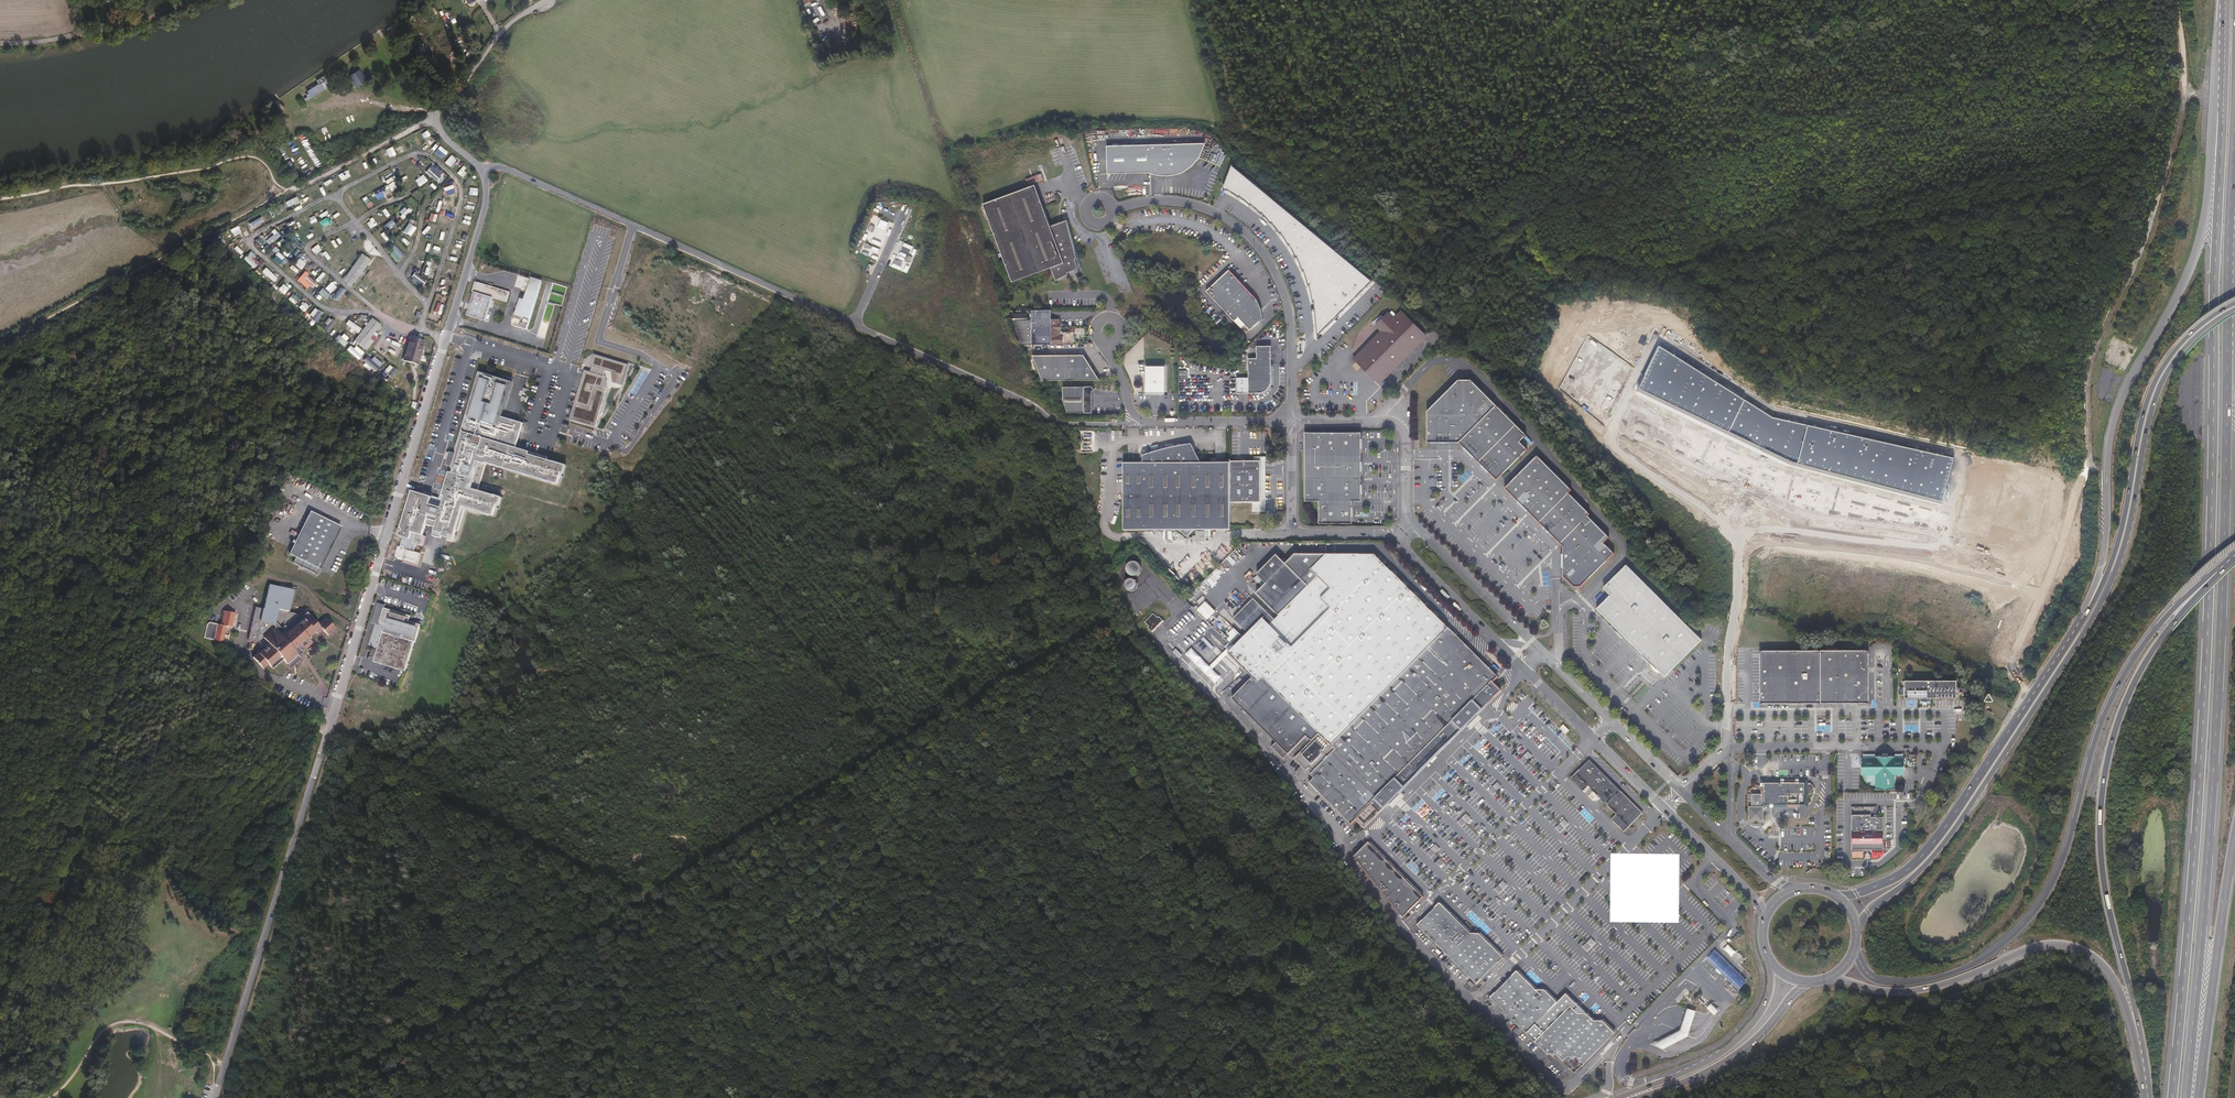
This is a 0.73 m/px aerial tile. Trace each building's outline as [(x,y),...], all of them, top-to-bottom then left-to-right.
[(452,10),(445,12),(447,20),(454,17),(452,10)] [(440,30),(446,27),(443,20),(437,22),(440,30)] [(831,51),(839,50),(838,44),(837,40),(829,42),(831,51)] [(839,50),(851,48),(850,41),(838,44),(839,50)] [(366,82),(361,71),(352,77),(357,87),(366,82)] [(331,87),(325,77),(318,81),(320,84),(308,91),(313,98),(331,87)] [(396,148),(399,155),(405,152),(402,145),(396,148)] [(392,146),(385,150),(390,158),(396,155),(392,146)] [(1207,146),(1107,149),(1107,177),(1148,175),(1154,178),(1164,180),(1173,179),(1183,176),(1192,169),(1201,161),(1207,146)] [(450,155),(445,163),(451,167),(456,159),(450,155)] [(1312,336),(1315,338),(1374,277),(1233,159),(1222,189),(1268,220),(1291,253),(1306,283),(1311,316),(1312,336)] [(430,168),(426,171),(435,181),(442,174),(436,166),(432,170),(430,168)] [(457,173),(463,177),(467,171),(462,167),(457,173)] [(423,175),(415,180),(420,186),(427,181),(423,175)] [(323,182),(327,189),(335,184),(331,178),(323,182)] [(389,188),(394,186),(396,190),(399,189),(396,181),(388,184),(389,188)] [(425,188),(431,196),(438,189),(431,182),(425,188)] [(1036,185),(983,205),(990,222),(1010,280),(1012,283),(1051,269),(1056,281),(1067,276),(1066,273),(1077,269),(1074,260),(1076,259),(1066,222),(1052,228),(1036,185)] [(312,196),(320,192),(317,186),(309,189),(312,196)] [(412,192),(414,198),(422,195),(420,189),(412,192)] [(368,196),(363,198),(367,208),(372,207),(368,196)] [(387,222),(392,218),(384,208),(379,213),(387,222)] [(402,219),(411,211),(409,208),(399,216),(402,219)] [(345,220),(347,218),(342,210),(339,213),(345,220)] [(430,213),(428,220),(435,222),(437,215),(430,213)] [(440,216),(438,224),(448,226),(450,218),(440,216)] [(256,217),(248,220),(250,227),(256,225),(254,220),(257,220),(256,217)] [(320,221),(323,227),(331,224),(329,217),(320,221)] [(370,229),(377,225),(373,218),(366,222),(370,229)] [(304,219),(295,223),(298,229),(307,226),(304,219)] [(410,219),(402,233),(406,235),(414,222),(410,219)] [(880,219),(877,226),(885,230),(888,222),(880,219)] [(391,220),(383,226),(387,231),(395,225),(391,220)] [(238,226),(231,229),(234,237),(242,233),(238,226)] [(275,238),(284,233),(281,226),(272,231),(275,238)] [(878,245),(881,238),(874,235),(871,243),(878,245)] [(338,240),(341,245),(348,241),(344,236),(338,240)] [(1985,251),(1997,249),(1996,240),(1984,242),(1985,251)] [(236,243),(230,249),(238,256),(243,250),(236,243)] [(316,255),(322,250),(318,244),(311,249),(316,255)] [(333,244),(328,246),(331,253),(336,250),(333,244)] [(354,244),(347,251),(349,253),(356,247),(354,244)] [(388,250),(398,261),(404,255),(394,245),(388,250)] [(432,247),(430,254),(438,255),(439,248),(432,247)] [(292,259),(297,254),(293,250),(288,255),(292,259)] [(243,259),(254,268),(257,265),(260,267),(265,262),(261,259),(258,262),(254,257),(255,255),(251,251),(243,259)] [(323,260),(329,258),(326,251),(320,253),(323,260)] [(278,252),(273,258),(284,266),(288,260),(278,252)] [(344,279),(353,286),(371,260),(362,254),(344,279)] [(298,258),(294,264),(302,269),(306,263),(298,258)] [(1987,269),(2000,267),(1999,258),(1986,259),(1987,269)] [(345,263),(342,269),(347,273),(351,267),(345,263)] [(2022,282),(2030,281),(2029,263),(2020,264),(2022,282)] [(874,266),(869,264),(865,272),(870,275),(874,266)] [(295,275),(297,273),(291,267),(289,269),(295,275)] [(425,267),(423,274),(430,276),(433,269),(425,267)] [(453,277),(455,270),(447,267),(445,274),(453,277)] [(266,268),(263,271),(274,282),(280,276),(275,272),(273,274),(266,268)] [(380,279),(386,273),(384,270),(377,277),(380,279)] [(1206,291),(1234,321),(1241,329),(1245,325),(1249,330),(1262,319),(1262,314),(1261,310),(1260,306),(1258,301),(1229,270),(1206,291)] [(411,279),(422,287),(426,281),(415,273),(411,279)] [(312,285),(316,288),(322,281),(324,284),(328,280),(321,274),(312,285)] [(514,325),(527,330),(544,283),(533,279),(525,300),(522,299),(517,315),(515,315),(514,318),(515,319),(514,325)] [(493,297),(509,301),(511,292),(476,281),(474,291),(475,291),(468,315),(486,321),(493,297)] [(283,283),(278,290),(284,294),(289,288),(283,283)] [(551,291),(563,295),(566,287),(554,283),(551,291)] [(341,287),(333,298),(337,301),(346,291),(341,287)] [(2044,302),(2056,301),(2055,292),(2043,293),(2044,302)] [(295,304),(299,298),(292,293),(288,300),(295,304)] [(561,305),(562,296),(549,294),(548,303),(561,305)] [(303,312),(309,307),(305,303),(299,308),(303,312)] [(435,317),(440,318),(444,305),(440,303),(435,317)] [(311,320),(309,323),(314,326),(323,313),(316,308),(308,318),(311,320)] [(1051,310),(1031,310),(1031,343),(1062,344),(1062,331),(1059,331),(1059,319),(1051,319),(1051,310)] [(1426,337),(1401,312),(1394,319),(1388,313),(1375,326),(1381,332),(1357,356),(1354,359),(1360,365),(1362,363),(1382,382),(1426,337)] [(328,316),(321,328),(329,333),(336,321),(328,316)] [(373,319),(356,340),(364,346),(381,325),(373,319)] [(346,325),(351,327),(349,331),(357,335),(361,327),(348,320),(346,325)] [(418,365),(425,340),(411,337),(404,361),(418,365)] [(1271,386),(1272,379),(1271,346),(1257,346),(1257,358),(1249,358),(1249,393),(1260,393),(1266,391),(1268,389),(1271,386)] [(1773,417),(1661,346),(1638,391),(1791,465),(1943,504),(1954,457),(1773,417)] [(394,347),(391,356),(398,358),(401,349),(394,347)] [(352,348),(349,351),(359,359),(362,356),(352,348)] [(629,365),(595,354),(593,362),(594,366),(592,372),(586,370),(571,419),(597,427),(608,389),(607,377),(605,376),(607,371),(613,372),(614,383),(623,385),(629,365)] [(1085,357),(1032,355),(1041,380),(1099,381),(1085,357)] [(373,372),(375,370),(368,363),(365,366),(373,372)] [(381,374),(389,381),(398,371),(390,364),(381,374)] [(1166,367),(1147,367),(1147,393),(1166,392),(1166,367)] [(1179,378),(1188,378),(1188,370),(1179,370),(1179,378)] [(427,524),(436,527),(434,534),(454,541),(465,507),(495,516),(501,497),(478,490),(487,462),(559,485),(566,464),(516,448),(524,423),(502,416),(513,382),(482,372),(456,453),(451,451),(446,465),(453,467),(442,502),(412,493),(399,535),(411,539),(413,532),(423,535),(427,524)] [(392,383),(398,389),(407,379),(401,373),(392,383)] [(1454,375),(1423,406),(1424,439),(1454,439),(1493,402),(1466,375),(1454,375)] [(1093,387),(1060,386),(1060,399),(1066,413),(1091,413),(1092,398),(1090,397),(1090,391),(1093,391),(1093,387)] [(1493,402),(1454,439),(1476,460),(1515,422),(1493,402)] [(1524,432),(1515,422),(1476,460),(1494,477),(1524,446),(1517,438),(1524,432)] [(1360,433),(1303,434),(1304,502),(1318,502),(1318,524),(1353,524),(1353,501),(1361,501),(1360,433)] [(1251,458),(1229,457),(1229,461),(1201,461),(1191,445),(1177,444),(1168,446),(1153,452),(1147,456),(1139,461),(1124,461),(1124,529),(1230,528),(1229,502),(1251,502),(1251,510),(1261,511),(1263,510),(1263,502),(1260,502),(1259,459),(1260,457),(1257,454),(1252,454),(1252,456),(1251,458)] [(1574,489),(1541,456),(1509,488),(1541,522),(1571,493),(1574,489)] [(287,499),(291,484),(282,481),(278,497),(287,499)] [(1571,493),(1541,522),(1562,541),(1584,520),(1588,524),(1593,520),(1588,515),(1590,512),(1571,493)] [(312,511),(308,518),(338,535),(342,527),(312,511)] [(308,518),(292,548),(323,565),(338,535),(308,518)] [(1581,587),(1614,554),(1603,543),(1609,537),(1593,520),(1588,524),(1584,520),(1562,541),(1565,546),(1563,577),(1574,587),(1581,587)] [(323,565),(292,548),(290,554),(296,557),(294,562),(299,565),(300,563),(306,566),(305,568),(315,573),(318,568),(321,569),(323,565)] [(296,557),(290,554),(287,558),(294,562),(296,557)] [(1229,654),(1236,661),(1253,678),(1230,701),(1242,712),(1240,714),(1243,716),(1245,714),(1276,744),(1272,748),(1284,759),(1307,736),(1312,741),(1294,759),(1306,770),(1309,768),(1313,772),(1310,775),(1314,778),(1310,783),(1352,824),(1358,819),(1357,817),(1361,814),(1362,814),(1362,813),(1366,809),(1367,809),(1367,808),(1370,804),(1372,805),(1380,813),(1390,803),(1389,802),(1391,799),(1394,800),(1396,799),(1397,797),(1396,795),(1398,792),(1399,794),(1425,768),(1441,751),(1467,726),(1466,724),(1468,722),(1470,723),(1473,722),(1474,720),(1473,718),(1475,715),(1476,716),(1501,691),(1493,683),(1498,678),(1375,555),(1358,555),(1295,555),(1286,563),(1277,555),(1259,573),(1268,583),(1259,591),(1276,607),(1282,614),(1275,620),(1254,599),(1234,619),(1249,633),(1229,654)] [(1128,562),(1125,574),(1138,576),(1140,565),(1128,562)] [(1657,675),(1660,675),(1664,677),(1698,641),(1625,566),(1602,590),(1609,597),(1595,610),(1649,665),(1650,669),(1652,673),(1657,675)] [(1130,579),(1124,585),(1130,592),(1136,587),(1130,579)] [(1232,597),(1238,603),(1240,600),(1234,595),(1232,597)] [(1207,620),(1215,612),(1205,602),(1196,611),(1207,620)] [(416,641),(421,624),(409,621),(411,615),(378,605),(374,620),(378,621),(378,623),(376,623),(370,644),(378,646),(374,661),(406,671),(415,641),(416,641)] [(299,655),(314,642),(309,637),(316,631),(318,634),(324,629),(329,635),(336,629),(326,617),(318,622),(308,611),(310,610),(307,608),(301,614),(274,608),(274,610),(256,606),(249,639),(260,642),(258,652),(254,656),(264,669),(270,665),(273,668),(284,659),(291,667),(301,658),(299,655)] [(221,623),(212,620),(209,622),(205,636),(224,641),(228,625),(233,626),(237,612),(225,609),(221,623)] [(1145,622),(1149,627),(1161,615),(1157,611),(1155,612),(1151,609),(1143,618),(1146,621),(1145,622)] [(1869,704),(1869,650),(1823,651),(1821,705),(1869,704)] [(1761,707),(1821,705),(1823,651),(1759,652),(1761,707)] [(1875,700),(1883,700),(1883,681),(1874,681),(1875,700)] [(1955,682),(1903,683),(1903,699),(1918,699),(1918,702),(1929,702),(1929,699),(1955,699),(1955,682)] [(1872,752),(1861,752),(1861,755),(1859,756),(1860,774),(1874,774),(1874,788),(1893,788),(1893,774),(1902,774),(1902,753),(1896,753),(1896,756),(1894,756),(1894,754),(1890,754),(1889,754),(1888,750),(1881,750),(1881,754),(1875,753),(1875,755),(1872,755),(1872,752)] [(1529,753),(1519,760),(1523,765),(1532,757),(1529,753)] [(1570,780),(1582,792),(1586,788),(1588,786),(1590,788),(1616,815),(1611,820),(1624,832),(1642,813),(1589,761),(1572,777),(1570,780)] [(1798,780),(1762,780),(1762,784),(1759,787),(1759,801),(1761,803),(1759,806),(1750,806),(1749,806),(1749,818),(1761,818),(1762,817),(1762,811),(1766,807),(1766,804),(1768,802),(1776,802),(1777,803),(1785,803),(1787,802),(1802,802),(1803,801),(1803,799),(1805,799),(1805,791),(1809,791),(1809,789),(1811,786),(1811,782),(1798,782),(1798,780)] [(1496,783),(1489,793),(1495,796),(1501,786),(1496,783)] [(1869,812),(1850,812),(1850,847),(1881,847),(1881,816),(1869,816),(1869,812)] [(1458,822),(1462,827),(1470,819),(1466,814),(1458,822)] [(1556,829),(1560,833),(1568,824),(1564,820),(1556,829)] [(1425,897),(1369,842),(1349,862),(1404,917),(1425,897)] [(1435,845),(1428,854),(1432,858),(1440,849),(1435,845)] [(1494,890),(1499,894),(1507,886),(1503,881),(1494,890)] [(1440,902),(1418,924),(1420,926),(1478,984),(1504,957),(1479,933),(1471,933),(1440,902)] [(1485,934),(1490,929),(1481,919),(1480,920),(1471,910),(1466,914),(1473,922),(1468,926),(1474,932),(1479,927),(1485,934)] [(1591,939),(1582,947),(1587,952),(1596,943),(1591,939)] [(1727,942),(1722,947),(1730,955),(1734,950),(1727,942)] [(1713,949),(1707,956),(1716,965),(1723,958),(1713,949)] [(1728,963),(1723,958),(1716,965),(1715,967),(1715,968),(1718,971),(1720,971),(1721,970),(1728,963)] [(1733,968),(1728,963),(1721,970),(1726,975),(1733,968)] [(1491,993),(1527,1029),(1553,1003),(1558,998),(1546,986),(1537,986),(1518,967),(1491,993)] [(1572,1002),(1536,1038),(1548,1049),(1549,1048),(1553,1051),(1556,1049),(1563,1056),(1569,1050),(1574,1055),(1576,1052),(1584,1059),(1615,1029),(1604,1018),(1603,1019),(1599,1015),(1596,1018),(1587,1009),(1583,1014),(1572,1002)] [(1718,1012),(1711,1005),(1706,1009),(1713,1017),(1718,1012)] [(1695,1013),(1686,1010),(1683,1020),(1679,1031),(1665,1038),(1652,1044),(1663,1050),(1676,1043),(1687,1038),(1691,1024),(1695,1013)]
